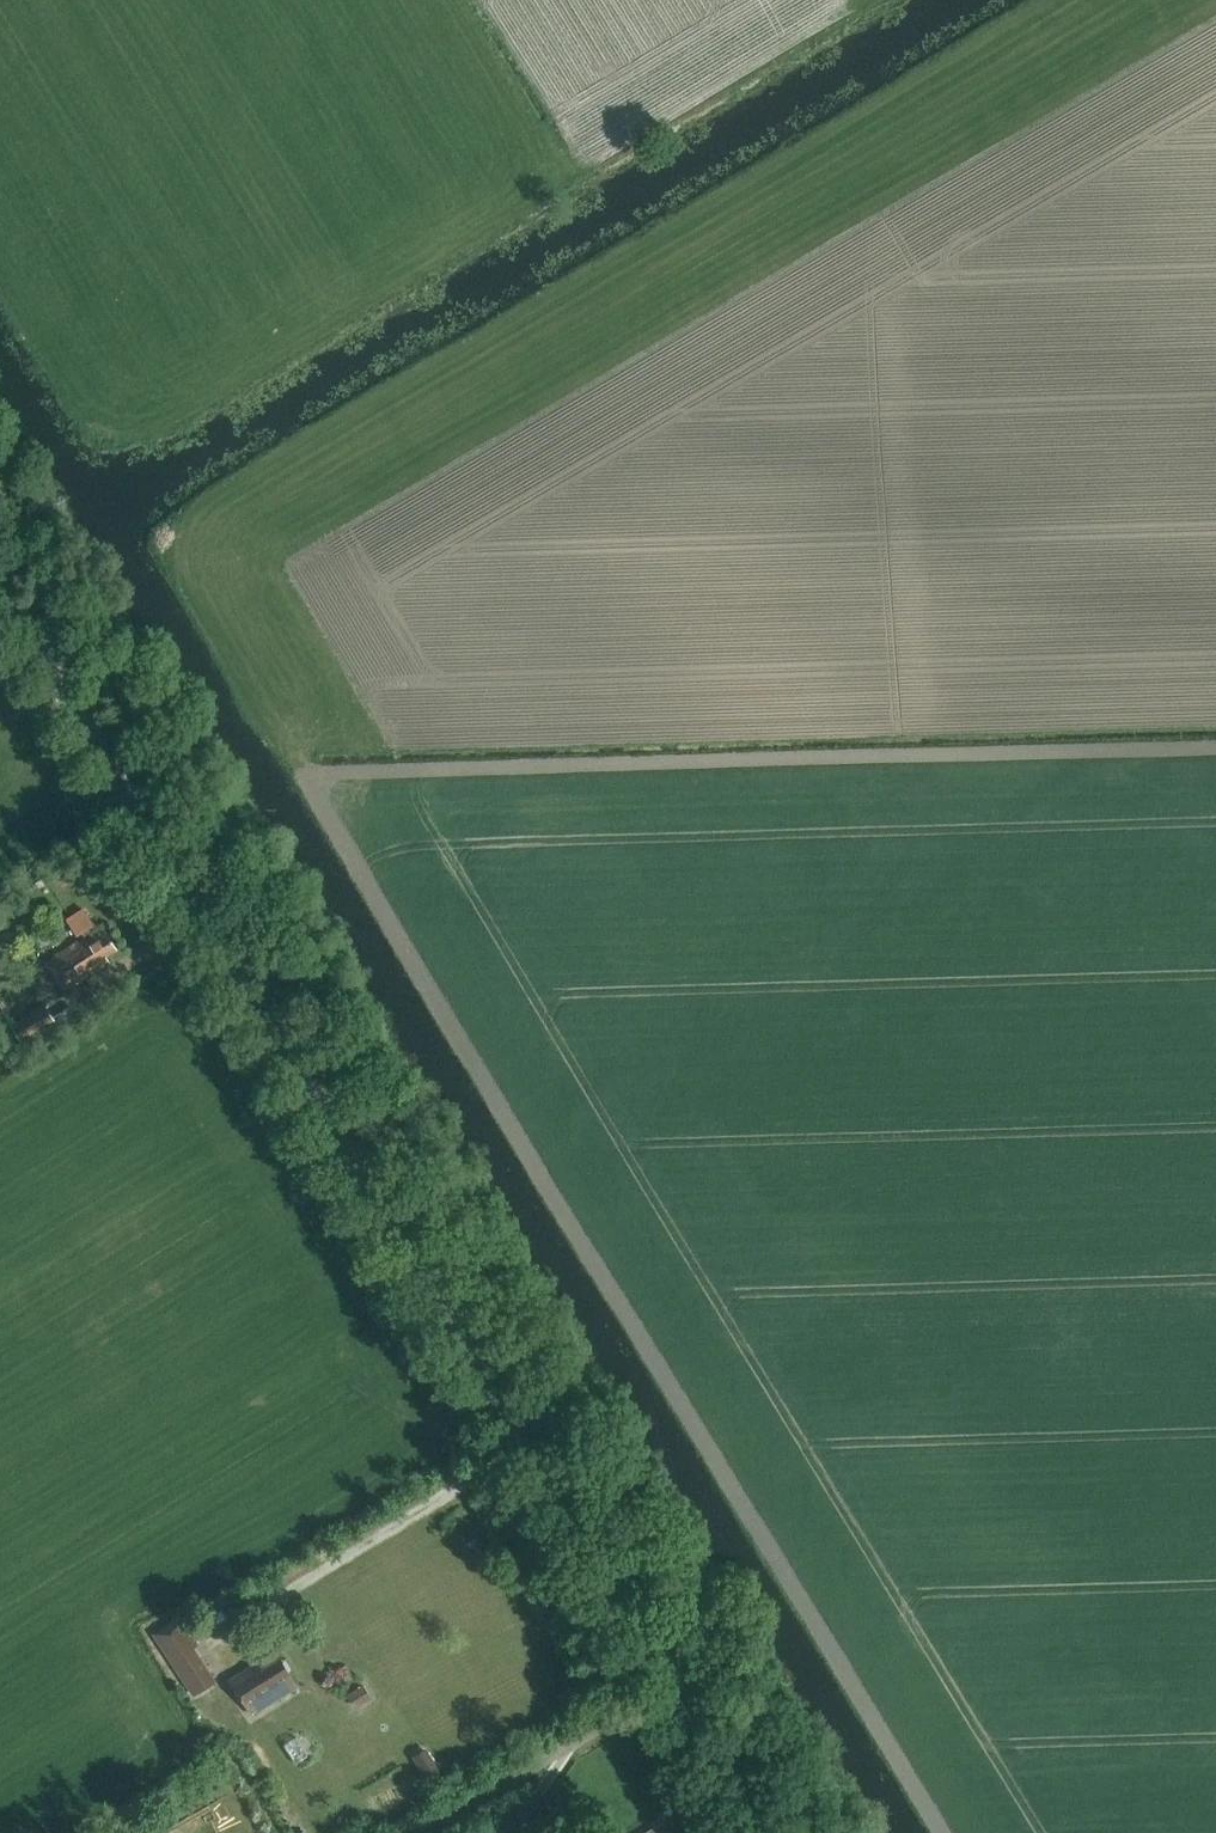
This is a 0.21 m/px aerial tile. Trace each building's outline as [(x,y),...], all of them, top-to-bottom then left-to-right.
[(105,957),(116,950),(105,933),(100,936),(97,930),(92,933),(89,929),(94,925),(85,911),(68,921),(78,935),(82,933),(85,937),(46,962),(65,991),(109,963),(105,957)] [(22,1043),(55,1021),(44,1003),(11,1024),(22,1043)] [(174,1620),(152,1634),(192,1694),(214,1680),(192,1647),(196,1644),(184,1626),(180,1629),(174,1620)] [(253,1715),(298,1686),(289,1672),(291,1667),(285,1659),(280,1659),(272,1646),(256,1657),(258,1661),(239,1674),(241,1677),(232,1683),(253,1715)] [(363,1685),(346,1695),(354,1708),(371,1698),(363,1685)] [(439,1770),(425,1748),(412,1757),(426,1779),(439,1770)] [(662,1823),(647,1832),(668,1832),(662,1823)]
